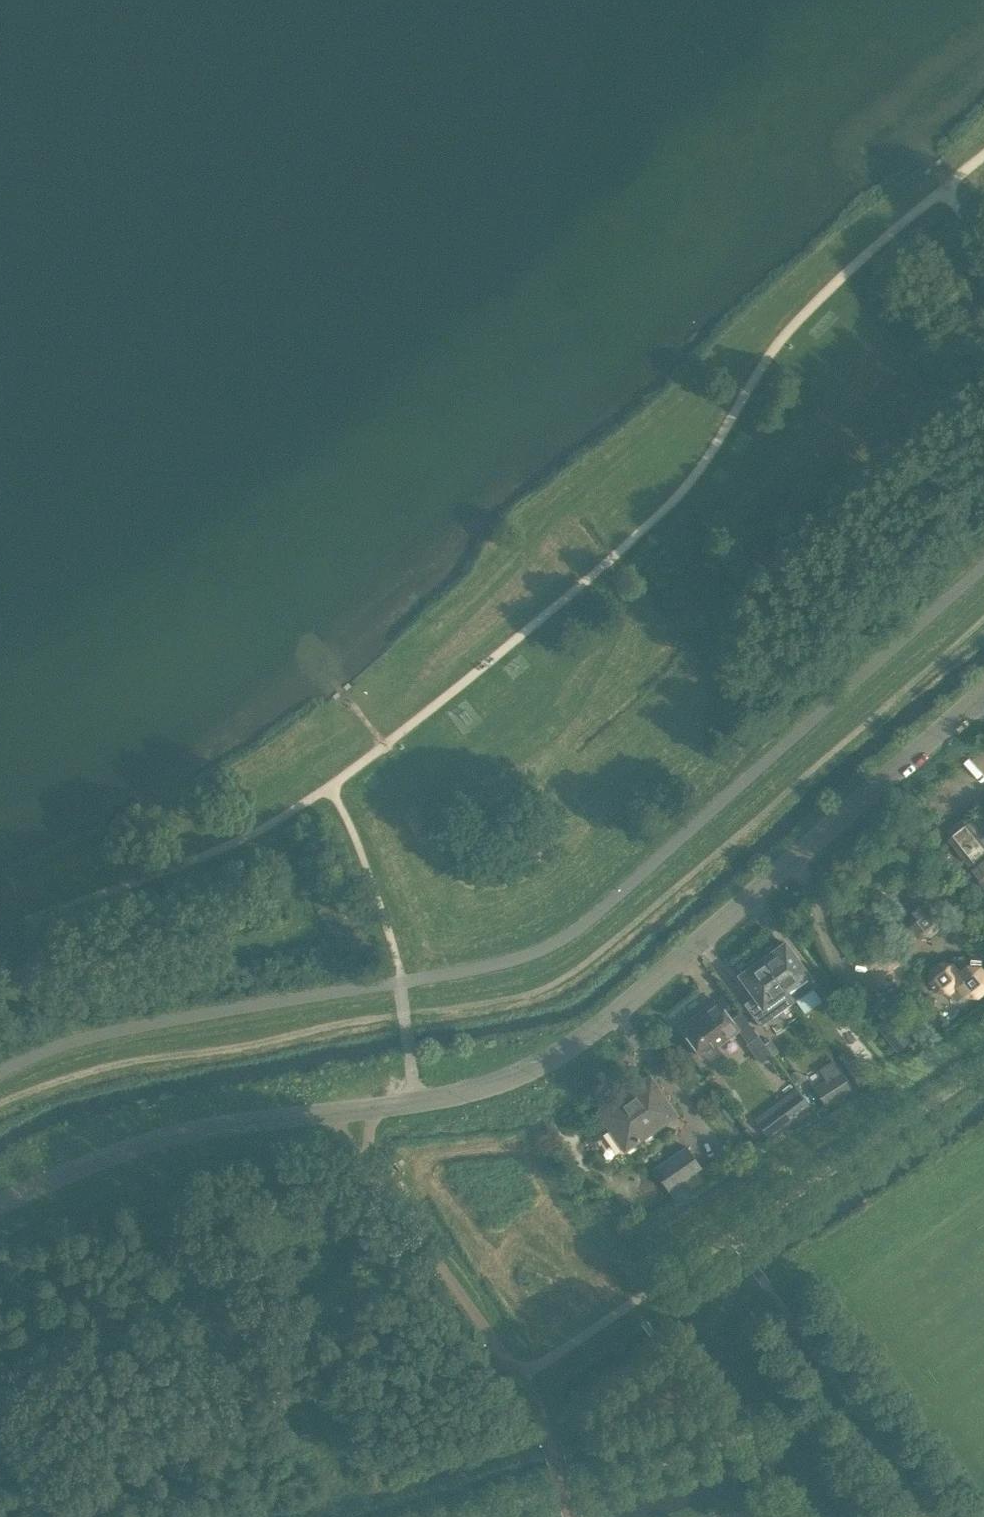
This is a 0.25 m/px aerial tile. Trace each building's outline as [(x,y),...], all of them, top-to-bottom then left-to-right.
[(971,820),(963,819),(949,830),(949,838),(970,865),(973,865),(973,869),(980,878),(983,878),(983,836),(971,820)] [(940,928),(942,916),(934,907),(922,905),(913,912),(911,925),(919,934),(931,935),(940,928)] [(764,956),(761,958),(791,1000),(815,983),(784,941),(776,947),(771,945),(763,951),(764,956)] [(982,966),(970,965),(962,955),(953,963),(941,961),(931,969),(930,981),(937,990),(949,992),(959,984),(966,994),(978,995),(983,991),(983,969),(982,966)] [(746,968),(738,974),(754,995),(743,1002),(760,1025),(792,1002),(791,1000),(761,958),(759,959),(754,957),(746,963),(746,968)] [(740,1012),(739,1012),(731,1019),(717,1000),(680,1028),(701,1056),(703,1054),(706,1058),(711,1058),(717,1053),(718,1049),(715,1045),(737,1029),(747,1043),(756,1036),(758,1035),(740,1012)] [(864,1078),(846,1051),(835,1059),(853,1085),(864,1078)] [(825,1079),(813,1087),(822,1100),(825,1104),(825,1105),(851,1088),(848,1084),(839,1070),(825,1079)] [(625,1149),(675,1114),(650,1077),(649,1078),(638,1085),(599,1112),(600,1112),(625,1149)] [(797,1090),(756,1121),(767,1135),(808,1104),(797,1090)] [(668,1190),(700,1167),(701,1167),(686,1146),(653,1169),(654,1169),(668,1190)]
